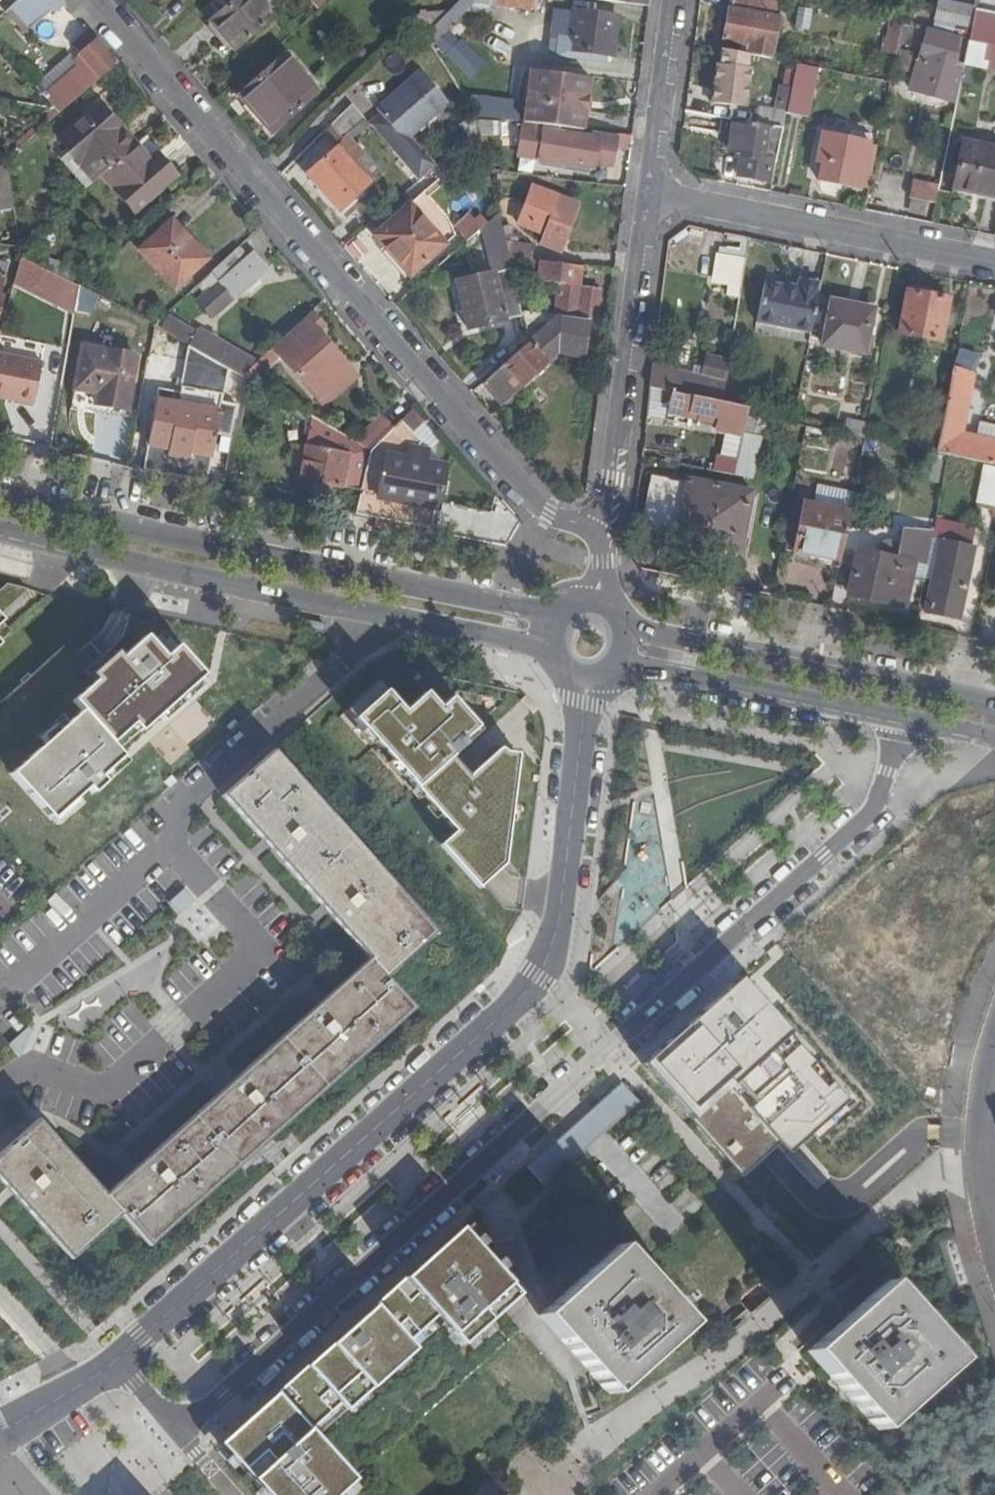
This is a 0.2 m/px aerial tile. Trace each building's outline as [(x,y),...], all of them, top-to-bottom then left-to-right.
[(10,9),(20,0),(0,0),(0,17),(10,9)] [(60,0),(20,0),(10,9),(27,30),(51,11),(54,14),(64,5),(60,0)] [(237,0),(217,0),(204,11),(213,21),(237,0)] [(259,0),(237,0),(213,21),(211,22),(213,23),(234,48),(235,50),(274,17),(259,0)] [(459,1),(471,3),(533,10),(534,0),(460,0),(459,1)] [(747,55),(772,60),(780,19),(779,19),(782,4),(762,0),(730,0),(723,41),(749,46),(747,55)] [(967,27),(971,7),(938,0),(933,20),(967,27)] [(471,3),(459,1),(425,33),(430,42),(471,3)] [(974,20),(976,8),(971,7),(967,27),(972,28),(974,20)] [(567,51),(605,57),(611,58),(617,18),(574,11),(569,41),(567,51)] [(897,50),(903,21),(893,19),(889,39),(891,39),(889,49),(897,50)] [(988,23),(974,20),(972,28),(970,40),(985,43),(988,23)] [(213,23),(208,28),(229,52),(234,48),(213,23)] [(910,46),(914,26),(905,25),(901,44),(910,46)] [(960,38),(945,34),(944,35),(927,31),(910,91),(957,103),(961,83),(963,73),(953,70),(960,38)] [(59,115),(116,65),(88,33),(71,48),(84,62),(44,98),(54,110),(59,115)] [(604,64),(605,57),(567,51),(569,41),(559,40),(557,58),(604,64)] [(985,43),(970,40),(965,63),(973,64),(994,69),(994,45),(985,43)] [(271,133),(316,93),(284,57),(240,95),(271,133)] [(969,84),(973,64),(965,63),(963,73),(961,83),(969,84)] [(806,117),(816,68),(795,64),(790,90),(788,102),(786,113),(806,117)] [(745,109),(749,71),(717,66),(711,105),(745,109)] [(369,125),(419,180),(436,165),(426,154),(422,157),(406,140),(410,136),(448,103),(420,71),(377,110),(381,115),(369,125)] [(524,124),(582,131),(584,113),(588,111),(590,98),(587,96),(589,79),(531,71),(524,124)] [(775,100),(788,102),(790,90),(777,88),(775,100)] [(774,112),(786,113),(788,102),(775,100),(774,112)] [(350,105),(329,126),(341,139),(363,119),(350,105)] [(58,157),(85,188),(100,175),(130,150),(117,136),(125,129),(117,120),(113,124),(98,107),(59,141),(67,149),(58,157)] [(757,109),(755,125),(783,129),(786,113),(774,112),(757,109)] [(461,127),(469,137),(479,128),(477,122),(476,118),(474,114),(461,127)] [(329,126),(322,132),(337,149),(340,153),(346,148),(356,160),(349,167),(365,187),(378,175),(348,141),(368,124),(363,119),(341,139),(329,126)] [(755,125),(733,121),(729,152),(740,153),(738,176),(768,181),(770,162),(776,163),(783,129),(755,125)] [(477,122),(479,128),(482,145),(520,144),(518,154),(593,168),(594,163),(612,167),(617,137),(592,134),(591,138),(520,126),(477,122)] [(137,143),(125,129),(117,136),(130,150),(137,143)] [(422,157),(426,154),(410,136),(406,140),(422,157)] [(175,177),(142,139),(137,143),(130,150),(100,175),(134,213),(175,177)] [(861,189),(868,151),(826,143),(819,181),(861,189)] [(962,143),(953,189),(982,195),(983,190),(994,192),(994,150),(962,143)] [(340,153),(337,149),(311,170),(322,183),(317,187),(338,211),(365,187),(349,167),(356,160),(346,148),(340,153)] [(13,209),(5,161),(0,160),(0,206),(1,211),(13,209)] [(322,183),(311,170),(306,175),(317,187),(322,183)] [(937,204),(940,188),(912,182),(909,199),(937,204)] [(560,252),(578,204),(532,187),(518,225),(544,235),(540,244),(560,252)] [(983,190),(982,195),(981,200),(994,203),(994,192),(983,190)] [(444,247),(407,206),(373,237),(409,277),(444,247)] [(488,226),(486,227),(490,248),(505,245),(505,242),(499,215),(488,226)] [(455,232),(467,244),(486,227),(488,226),(481,218),(475,224),(470,218),(455,232)] [(206,261),(171,223),(140,252),(176,289),(206,261)] [(505,242),(505,245),(509,259),(528,261),(529,245),(505,242)] [(468,330),(522,318),(522,314),(513,277),(509,259),(505,245),(490,248),(496,274),(457,283),(468,330)] [(238,249),(199,285),(208,295),(198,303),(213,319),(268,269),(254,254),(248,260),(238,249)] [(57,277),(61,267),(43,256),(39,263),(35,260),(33,264),(57,277)] [(49,292),(57,277),(33,264),(20,257),(15,275),(49,292)] [(728,289),(740,290),(745,261),(718,257),(713,286),(728,289)] [(57,277),(72,284),(80,268),(65,259),(61,267),(57,277)] [(587,321),(595,322),(597,295),(579,293),(581,267),(528,261),(509,259),(513,277),(559,284),(554,317),(587,321)] [(757,322),(811,333),(819,293),(817,293),(819,283),(799,280),(797,289),(764,283),(757,322)] [(726,300),(738,302),(740,290),(728,289),(726,300)] [(941,342),(949,298),(908,290),(900,334),(941,342)] [(865,354),(874,309),(832,301),(824,346),(865,354)] [(528,343),(481,386),(498,404),(557,353),(582,356),(587,321),(554,317),(522,314),(522,318),(528,343)] [(187,346),(242,378),(257,364),(199,331),(196,335),(168,318),(160,331),(187,346)] [(242,378),(252,383),(279,357),(301,382),(334,354),(314,331),(305,321),(273,350),(272,349),(257,364),(242,378)] [(214,437),(230,439),(242,378),(187,346),(176,405),(155,401),(142,473),(205,485),(214,437)] [(125,413),(136,358),(83,347),(72,402),(125,413)] [(31,405),(40,362),(0,354),(0,399),(31,405)] [(356,378),(334,354),(301,382),(323,406),(356,378)] [(652,364),(649,388),(662,391),(722,403),(729,361),(705,357),(703,366),(701,376),(691,374),(652,364)] [(693,364),(691,374),(701,376),(703,366),(693,364)] [(937,453),(950,455),(994,464),(994,442),(962,435),(970,394),(965,393),(968,376),(952,372),(937,453)] [(731,432),(743,435),(748,408),(722,403),(662,391),(659,402),(667,404),(663,418),(683,423),(685,415),(717,422),(715,430),(730,433),(731,432)] [(360,492),(355,515),(507,545),(518,523),(495,497),(492,513),(440,502),(445,468),(443,468),(443,464),(426,461),(429,449),(417,446),(422,443),(412,431),(423,420),(413,409),(392,430),(370,452),(360,492)] [(355,443),(370,452),(392,430),(380,417),(355,443)] [(300,481),(360,492),(370,452),(355,443),(313,419),(300,481)] [(847,419),(844,433),(864,437),(866,423),(847,419)] [(735,476),(737,460),(725,458),(722,473),(735,476)] [(737,460),(735,476),(747,478),(750,461),(738,459),(737,460)] [(984,468),(977,501),(994,505),(994,470),(984,468)] [(720,549),(732,488),(692,480),(680,541),(720,549)] [(753,492),(732,488),(720,549),(742,553),(753,492)] [(817,507),(850,513),(854,496),(820,489),(817,507)] [(794,553),(840,562),(850,513),(817,507),(804,504),(794,553)] [(913,569),(927,572),(934,537),(904,532),(898,559),(859,551),(850,595),(905,606),(913,569)] [(960,620),(975,549),(942,542),(927,613),(960,620)] [(30,589),(6,583),(0,589),(0,614),(30,589)] [(71,703),(78,713),(7,774),(59,827),(136,760),(127,749),(211,676),(183,643),(170,654),(151,631),(126,656),(121,651),(95,674),(100,678),(71,703)] [(437,845),(482,895),(507,870),(521,754),(508,750),(459,697),(448,696),(443,702),(433,693),(420,692),(405,704),(390,688),(378,687),(344,719),(449,834),(437,845)] [(373,961),(389,979),(439,936),(277,755),(228,799),(373,961)] [(720,858),(732,870),(758,842),(745,831),(720,858)] [(185,888),(168,900),(178,913),(194,902),(185,888)] [(106,1197),(122,1215),(150,1248),(416,1011),(389,979),(373,961),(106,1197)] [(808,1151),(857,1106),(734,972),(634,1064),(696,1131),(701,1127),(762,1193),(792,1165),(815,1190),(830,1176),(808,1151)] [(106,1197),(41,1123),(0,1161),(0,1179),(71,1260),(122,1215),(106,1197)] [(219,1442),(267,1494),(332,1494),(521,1329),(503,1309),(520,1294),(462,1228),(219,1442)] [(610,1398),(688,1328),(619,1250),(540,1320),(610,1398)] [(889,1285),(813,1354),(881,1433),(959,1362),(889,1285)]
